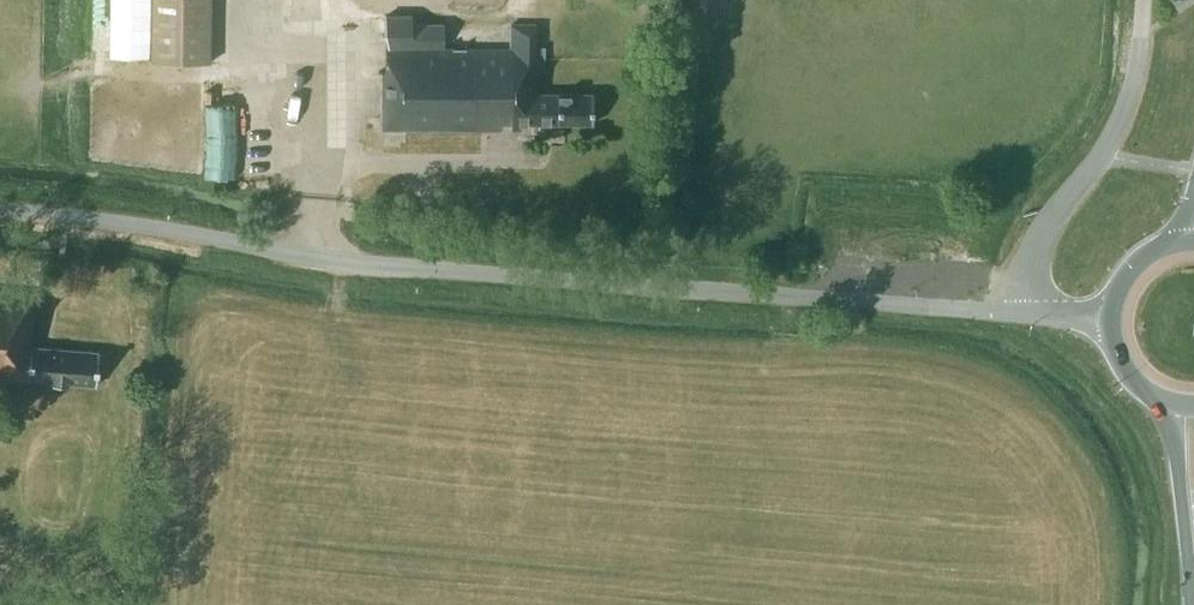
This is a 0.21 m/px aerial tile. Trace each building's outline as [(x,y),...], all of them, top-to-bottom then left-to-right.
[(210,63),(210,0),(153,0),(152,62),(210,63)] [(411,23),(411,14),(386,14),(386,71),(381,70),(382,128),(520,129),(521,122),(594,124),(594,94),(535,94),(536,70),(536,46),(536,25),(511,25),(511,49),(443,48),(443,23),(411,23)] [(545,47),(536,46),(536,70),(545,70),(545,47)] [(406,147),(406,132),(382,132),(381,147),(406,147)] [(100,351),(31,345),(36,292),(0,289),(0,381),(7,382),(8,377),(97,384),(100,351)]
